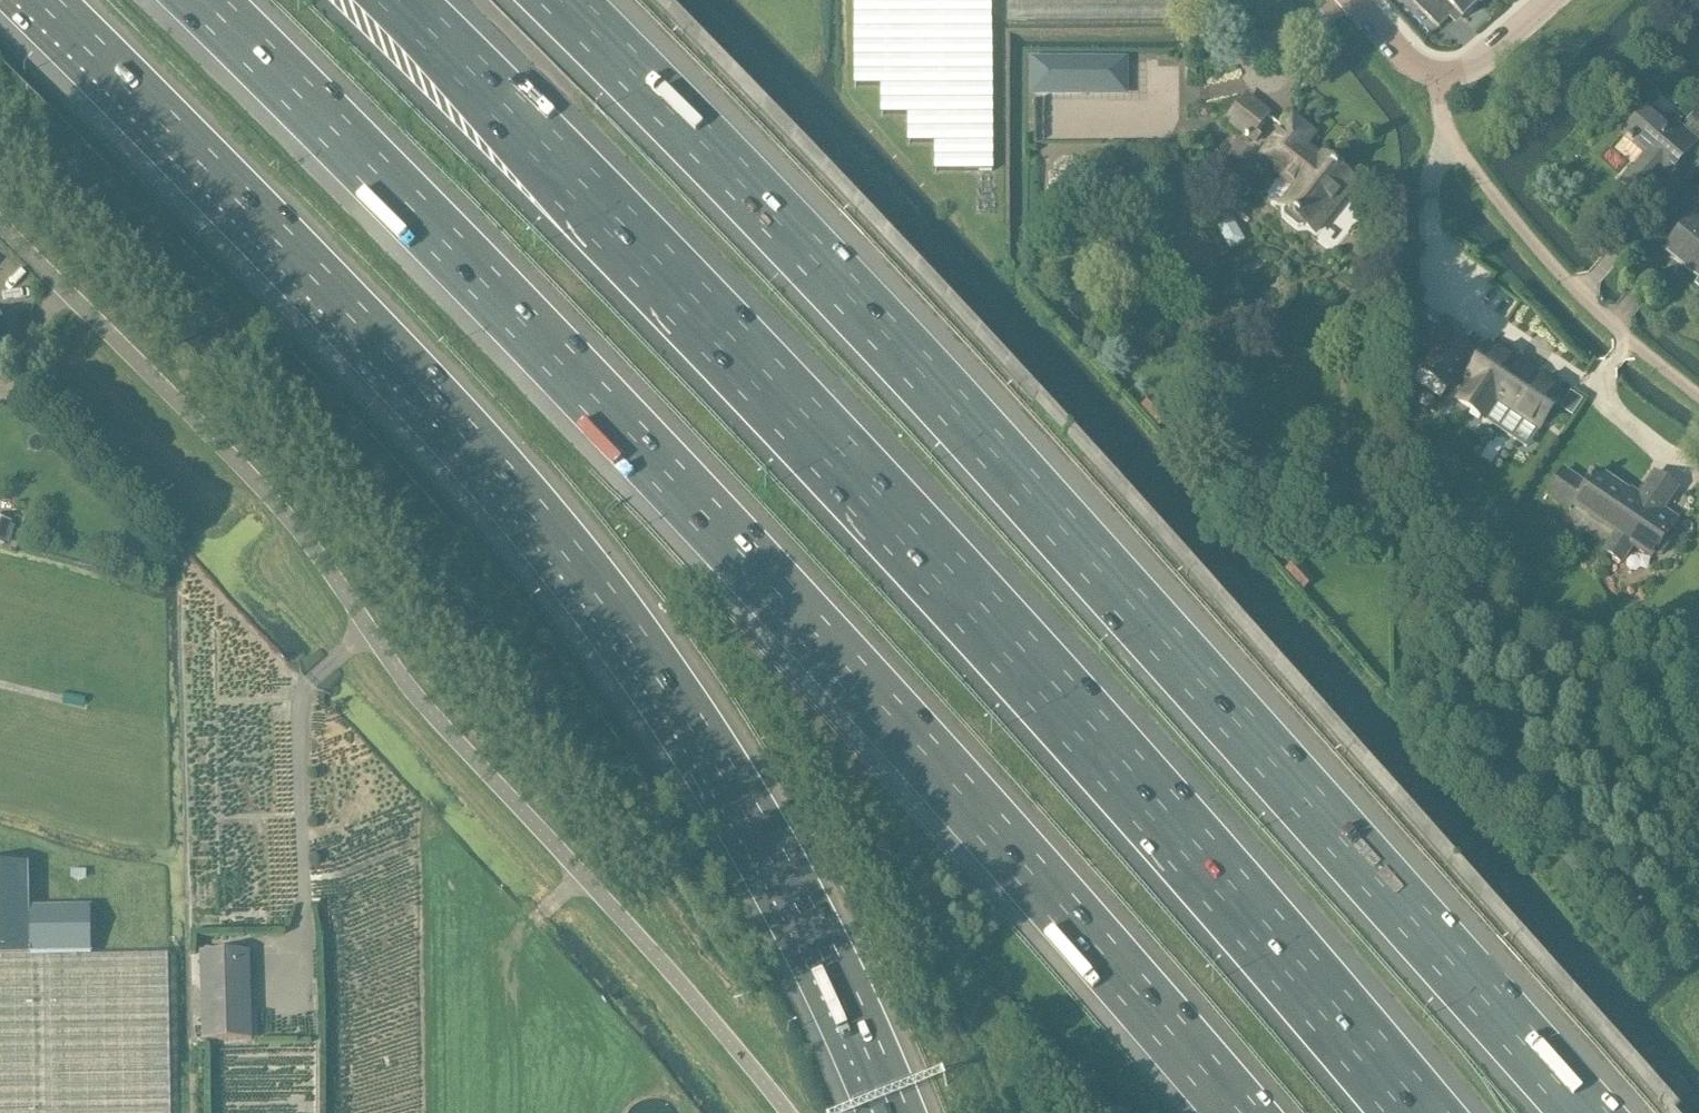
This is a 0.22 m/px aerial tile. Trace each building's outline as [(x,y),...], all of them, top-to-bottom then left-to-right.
[(990,0),(853,0),(853,85),(880,85),(880,114),(907,114),(907,142),(934,142),(934,171),(992,171),(990,27),(990,0)] [(1007,21),(1169,20),(1169,0),(1007,0),(1007,21)] [(1482,0),(1416,0),(1413,3),(1439,29),(1456,13),(1462,20),(1482,0)] [(1064,60),(1033,60),(1033,93),(1064,93),(1064,60)] [(1118,60),(1081,60),(1081,93),(1102,93),(1102,86),(1104,86),(1118,85),(1118,74),(1118,60)] [(1254,130),(1267,114),(1246,97),(1228,120),(1255,142),(1260,135),(1254,130)] [(1668,161),(1679,149),(1687,156),(1697,144),(1672,124),(1670,126),(1647,106),(1622,135),(1646,155),(1625,180),(1643,195),(1670,162),(1668,161)] [(1355,183),(1323,157),(1319,160),(1303,147),(1312,135),(1292,119),(1260,158),(1297,187),(1283,206),(1286,208),(1284,211),(1285,216),(1297,227),(1303,226),(1305,224),(1315,232),(1355,183)] [(1698,208),(1664,251),(1698,280),(1698,208)] [(1419,369),(1448,389),(1473,352),(1444,332),(1419,369)] [(1496,399),(1539,428),(1561,395),(1532,376),(1534,372),(1520,362),(1517,366),(1488,346),(1465,380),(1469,383),(1457,400),(1483,418),(1496,399)] [(1549,490),(1546,494),(1570,510),(1573,505),(1615,534),(1604,551),(1620,563),(1632,546),(1637,549),(1650,558),(1653,554),(1657,556),(1662,555),(1670,543),(1669,538),(1665,535),(1676,520),(1661,511),(1676,488),(1654,473),(1637,499),(1596,471),(1590,479),(1567,464),(1562,471),(1549,490)] [(169,1084),(167,953),(93,954),(89,954),(88,905),(26,906),(25,862),(0,863),(0,1112),(170,1112),(169,1084)] [(251,1040),(249,951),(200,953),(202,1042),(251,1040)]
